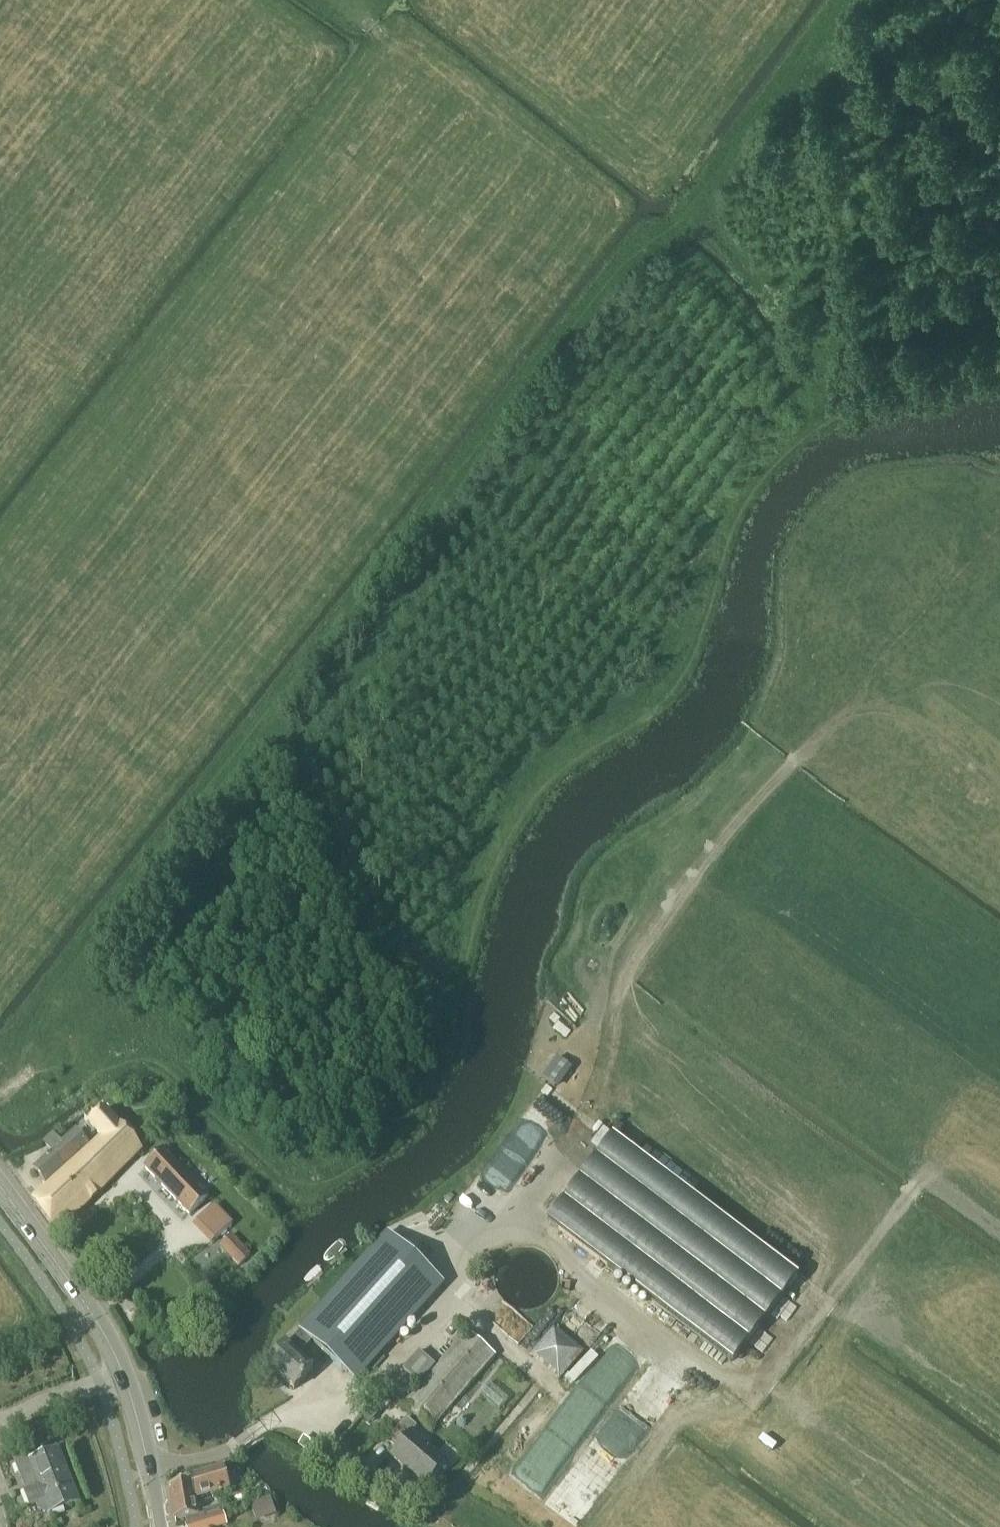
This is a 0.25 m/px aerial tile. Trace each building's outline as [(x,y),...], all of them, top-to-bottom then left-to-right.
[(557,1059),(542,1078),(554,1087),(569,1068),(557,1059)] [(55,1235),(141,1151),(104,1112),(88,1126),(101,1140),(82,1157),(79,1154),(87,1147),(75,1133),(61,1145),(52,1135),(43,1144),(52,1154),(33,1170),(46,1185),(69,1165),(71,1167),(33,1202),(55,1235)] [(612,1136),(547,1222),(731,1362),(796,1277),(612,1136)] [(189,1215),(208,1197),(165,1150),(145,1168),(189,1215)] [(214,1207),(191,1229),(209,1248),(232,1226),(214,1207)] [(356,1382),(444,1286),(387,1234),(299,1331),(302,1333),(289,1348),(286,1346),(267,1367),(293,1392),(313,1370),(298,1357),(311,1341),(356,1382)] [(232,1237),(221,1247),(239,1267),(250,1257),(232,1237)] [(418,1352),(402,1370),(420,1387),(403,1406),(431,1431),(496,1357),(468,1332),(437,1368),(418,1352)] [(558,1383),(582,1357),(555,1333),(531,1360),(558,1383)] [(372,1409),(363,1419),(369,1424),(377,1414),(372,1409)] [(425,1486),(446,1462),(412,1433),(417,1427),(406,1419),(389,1439),(399,1448),(391,1457),(425,1486)] [(303,1439),(298,1445),(304,1450),(309,1443),(303,1439)] [(29,1457),(12,1464),(23,1491),(29,1507),(36,1504),(40,1512),(45,1515),(49,1513),(78,1502),(57,1451),(30,1462),(29,1457)] [(190,1482),(167,1486),(173,1519),(183,1517),(198,1515),(195,1499),(228,1489),(221,1467),(190,1477),(190,1482)] [(183,1517),(185,1525),(186,1526),(220,1526),(227,1525),(224,1514),(222,1508),(204,1513),(198,1515),(183,1517)]
